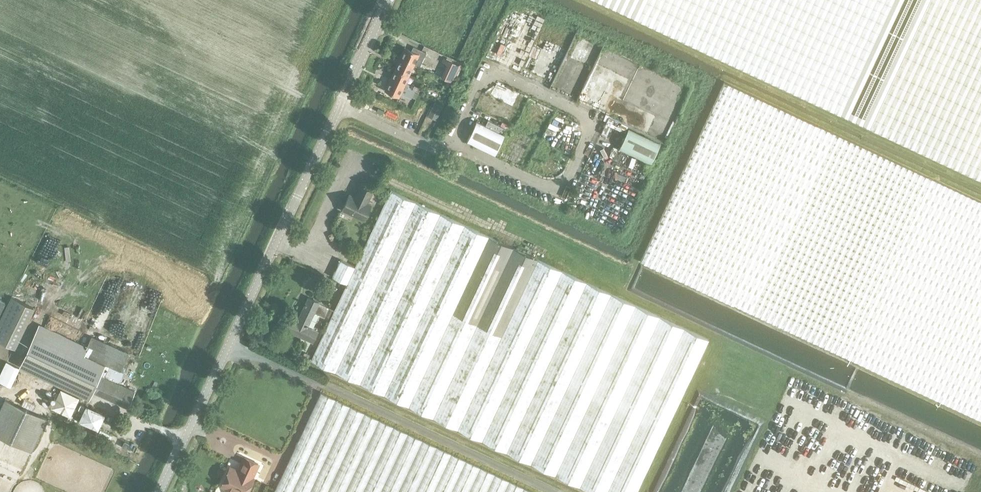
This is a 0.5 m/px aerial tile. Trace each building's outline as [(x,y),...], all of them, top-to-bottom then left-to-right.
[(870,127),(980,178),(980,0),(929,0),(870,127)] [(529,15),(509,6),(496,33),(516,43),(529,15)] [(405,47),(400,58),(418,66),(420,67),(422,68),(424,64),(422,62),(426,52),(413,46),(411,50),(405,47)] [(417,68),(418,66),(400,58),(395,68),(409,75),(412,67),(417,68)] [(441,76),(453,82),(460,65),(444,58),(442,62),(447,64),(441,76)] [(405,82),(409,75),(395,68),(391,79),(404,85),(418,92),(420,88),(414,85),(412,89),(411,88),(408,87),(409,85),(405,82)] [(414,91),(403,86),(404,85),(391,79),(386,90),(399,96),(400,93),(411,98),(414,91)] [(492,93),(514,104),(520,90),(498,80),(492,93)] [(724,81),(640,261),(980,420),(980,201),(724,81)] [(435,100),(429,114),(438,118),(444,104),(435,100)] [(477,121),(467,140),(467,141),(495,154),(504,134),(477,121)] [(660,143),(628,128),(619,147),(617,147),(612,158),(618,160),(623,149),(651,163),(660,143)] [(367,203),(372,191),(361,185),(357,193),(358,194),(357,198),(349,194),(342,209),(364,219),(371,204),(367,203)] [(532,256),(536,248),(505,234),(502,242),(391,190),(355,266),(340,259),(332,276),(347,283),(311,359),(594,491),(636,491),(708,339),(532,256)] [(12,296),(0,319),(0,341),(14,347),(33,307),(12,296)] [(309,297),(306,302),(305,304),(300,315),(301,316),(299,320),(298,319),(297,321),(287,317),(282,327),(313,341),(318,331),(307,326),(314,312),(324,317),(329,307),(309,297)] [(92,336),(86,348),(39,326),(23,359),(92,391),(93,391),(95,392),(127,407),(135,390),(116,381),(117,378),(129,353),(92,336)] [(10,386),(22,360),(9,354),(0,373),(0,381),(10,386)] [(61,387),(53,406),(72,414),(80,395),(61,387)] [(321,391),(274,491),(535,491),(321,391)] [(47,418),(5,399),(0,410),(0,436),(32,451),(47,418)] [(87,403),(80,419),(99,428),(106,412),(87,403)] [(677,456),(710,460),(710,464),(701,463),(702,460),(695,465),(692,465),(692,469),(702,470),(701,476),(700,484),(707,491),(728,491),(729,479),(727,478),(727,473),(735,467),(724,466),(743,450),(727,448),(729,430),(722,429),(728,424),(725,414),(734,412),(703,408),(701,422),(695,415),(699,426),(691,432),(681,420),(677,456)] [(222,485),(229,488),(227,491),(247,491),(253,478),(252,478),(258,463),(245,457),(241,466),(240,466),(242,467),(240,471),(232,467),(231,468),(230,467),(222,485)]
